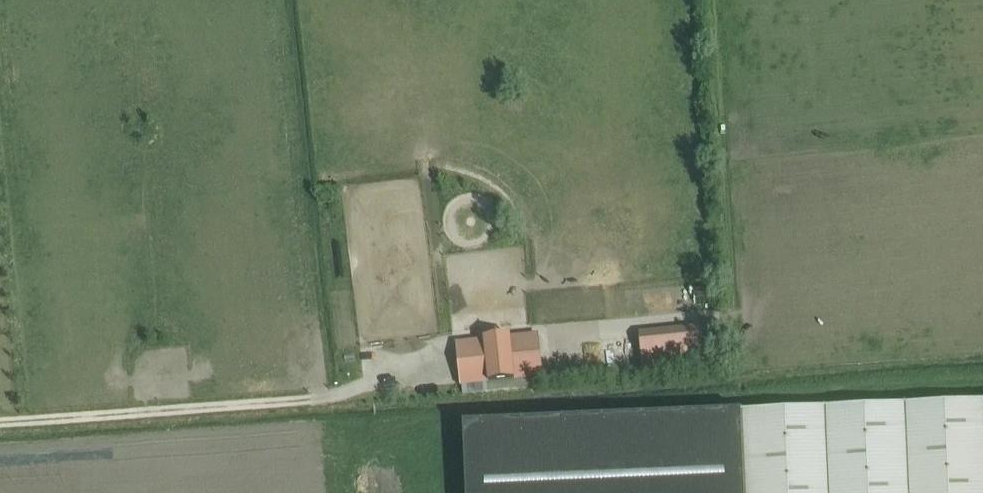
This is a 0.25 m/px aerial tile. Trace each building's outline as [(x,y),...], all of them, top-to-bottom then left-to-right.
[(538,334),(456,343),(461,387),(462,387),(518,381),(543,378),(538,334)] [(464,429),(466,492),(982,492),(982,404),(464,429)]
